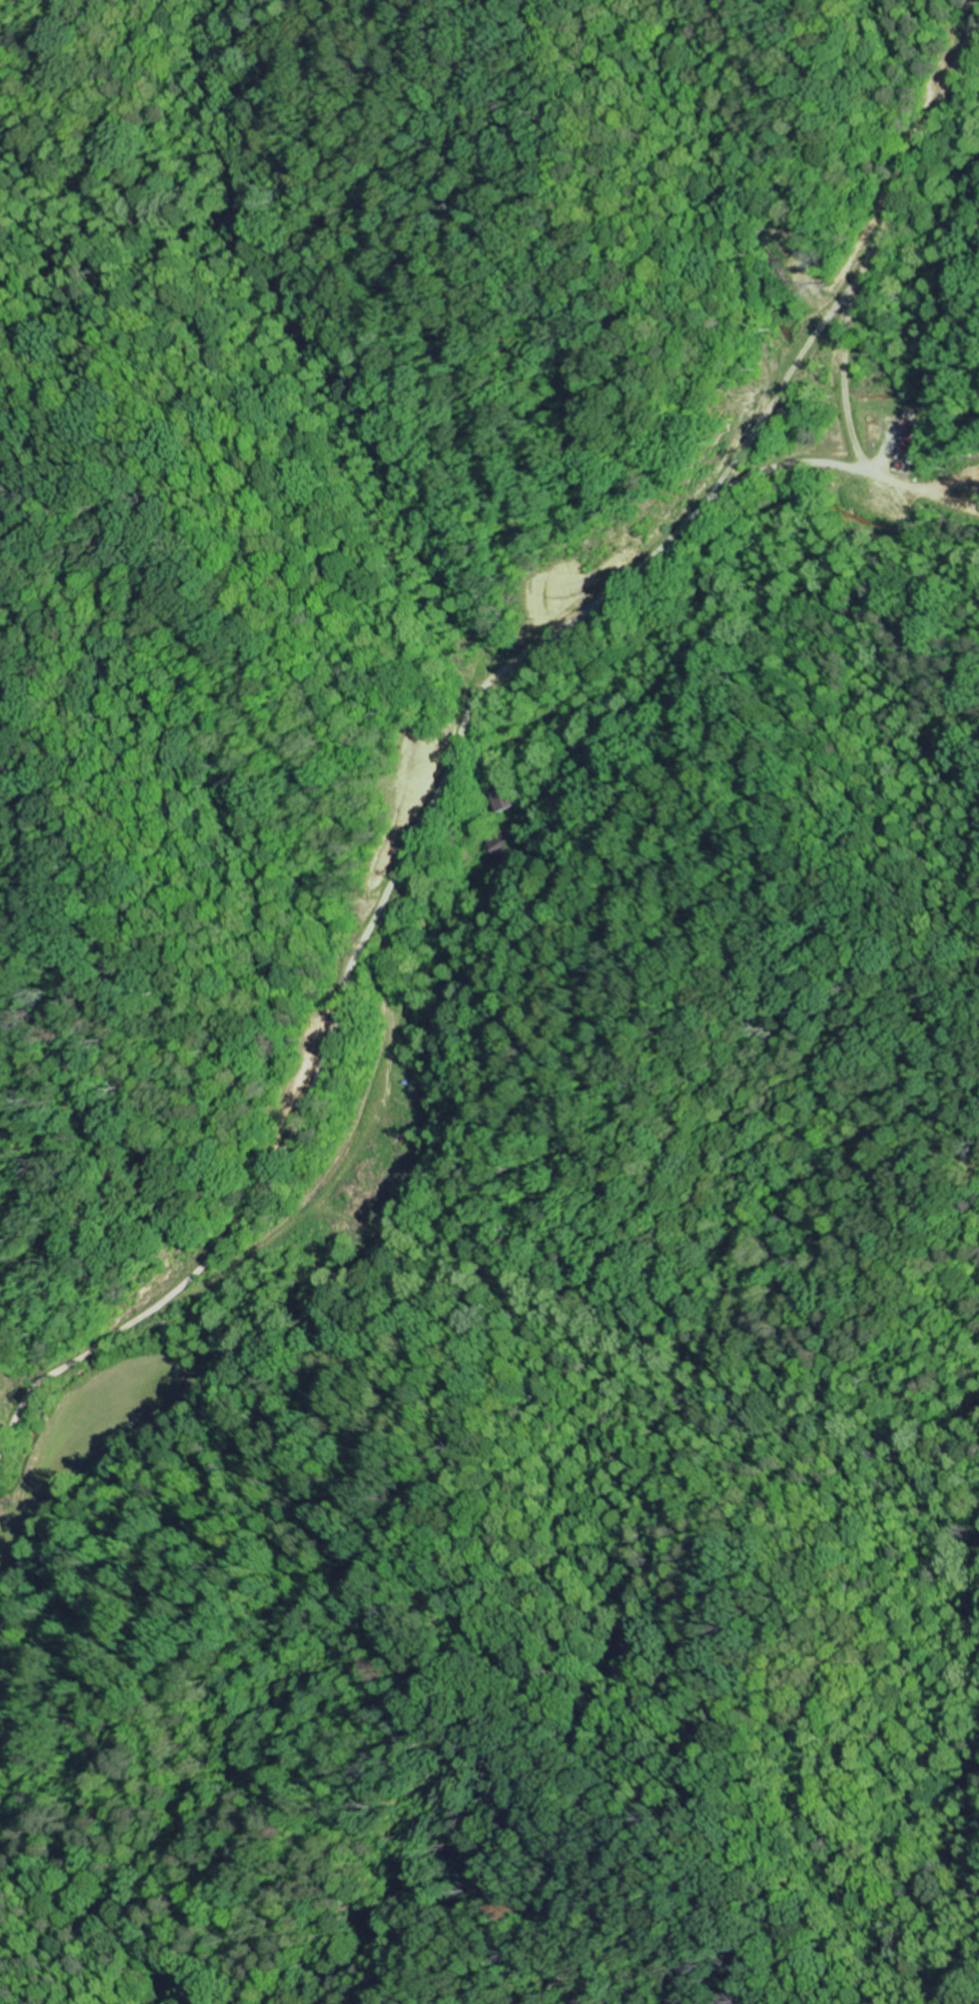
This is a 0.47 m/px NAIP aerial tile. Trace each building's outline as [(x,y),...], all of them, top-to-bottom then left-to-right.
[(517,805),(508,785),(487,795),(496,814),(517,805)]
